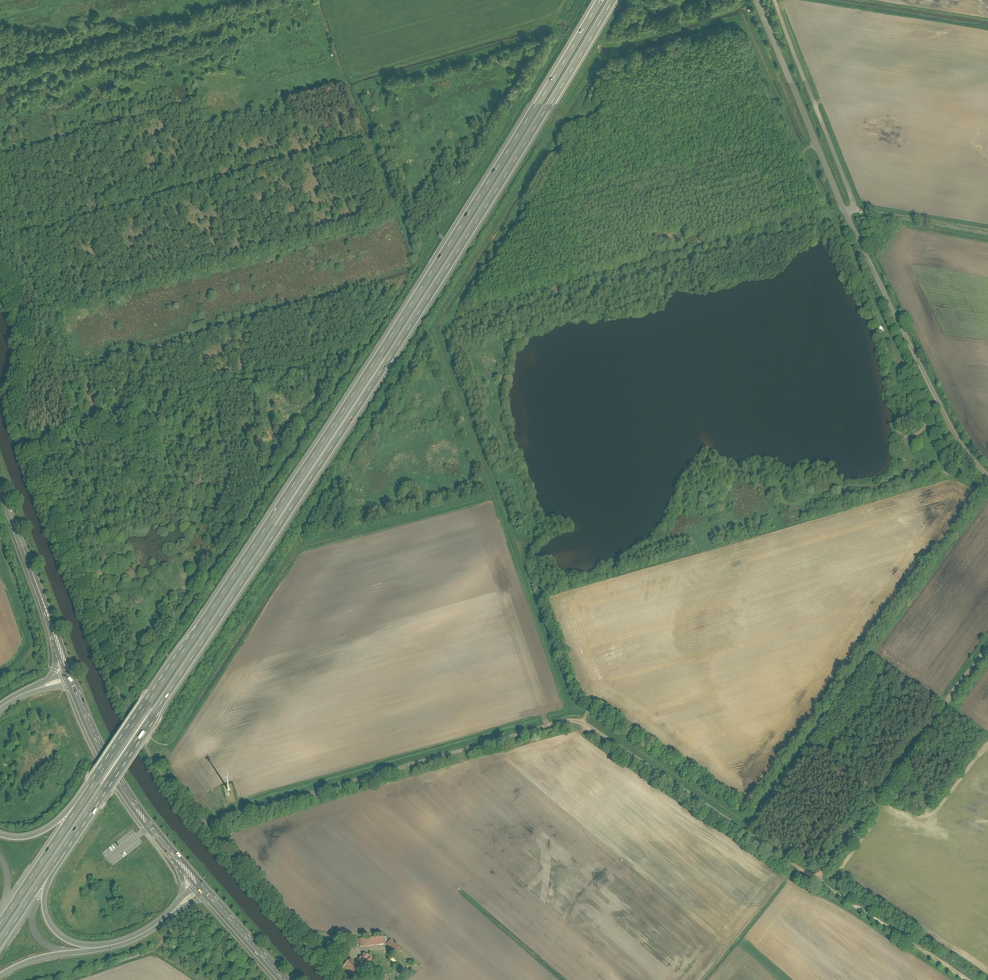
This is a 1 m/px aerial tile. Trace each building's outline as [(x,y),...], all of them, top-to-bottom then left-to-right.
[(383,937),(359,939),(360,948),(384,946),(383,937)] [(400,947),(391,939),(387,944),(396,952),(400,947)] [(352,959),(343,967),(353,978),(372,961),(365,953),(355,962),(352,959)]
